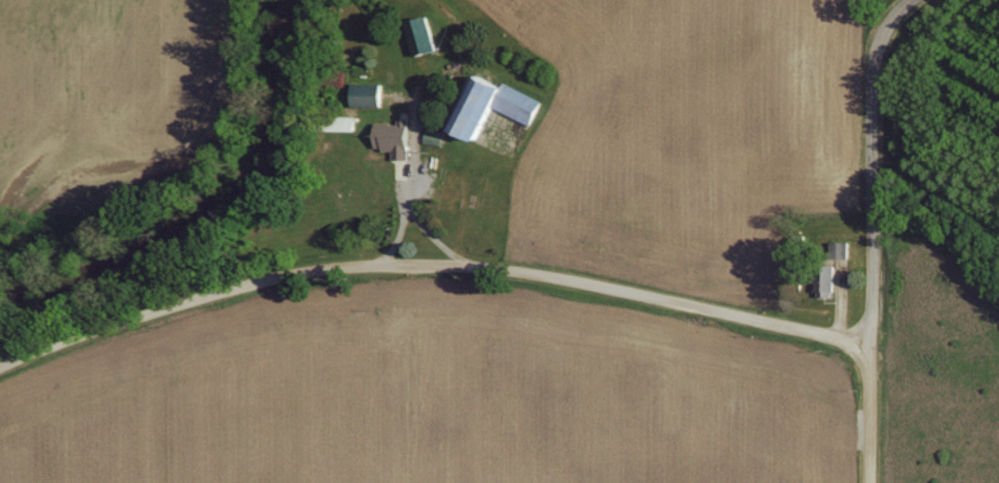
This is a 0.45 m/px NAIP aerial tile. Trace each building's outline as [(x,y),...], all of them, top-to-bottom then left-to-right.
[(442,48),(433,14),(413,20),(422,54),(442,48)] [(502,109),(508,110),(528,122),(534,124),(542,109),(533,104),(535,95),(529,91),(518,89),(519,85),(502,76),(480,70),(477,83),(482,86),(475,97),(475,99),(457,128),(468,134),(487,138),(497,122),(498,116),(502,109)] [(389,105),(390,82),(355,81),(355,104),(389,105)] [(360,116),(339,115),(338,129),(359,130),(360,116)] [(398,157),(417,158),(418,118),(403,117),(403,122),(378,121),(377,147),(398,148),(398,157)] [(449,130),(431,128),(430,142),(448,144),(449,130)]
